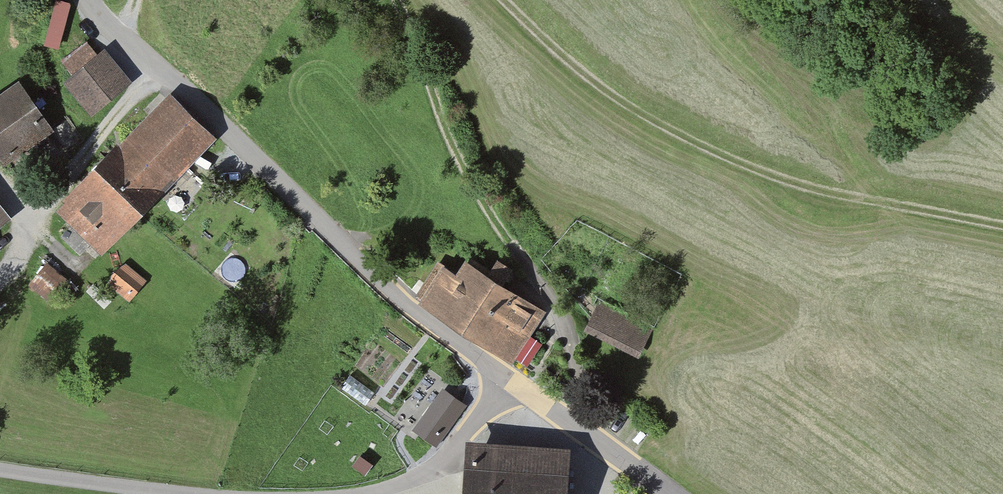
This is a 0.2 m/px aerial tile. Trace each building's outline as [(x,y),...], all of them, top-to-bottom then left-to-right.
[(63,54),(72,4),(57,1),(48,51),(63,54)] [(104,45),(63,78),(90,112),(132,79),(104,45)] [(0,88),(0,151),(5,159),(54,127),(19,75),(0,88)] [(170,89),(119,141),(117,139),(61,194),(64,198),(56,206),(101,251),(217,135),(170,89)] [(11,213),(0,200),(0,222),(11,213)] [(455,269),(443,261),(419,297),(513,359),(546,309),(464,255),(455,269)] [(69,278),(46,260),(28,283),(50,301),(69,278)] [(108,282),(130,300),(147,279),(125,261),(108,282)] [(639,356),(653,328),(599,300),(584,328),(639,356)] [(467,402),(443,384),(412,427),(436,445),(467,402)] [(466,435),(462,493),(567,493),(571,443),(466,435)]
